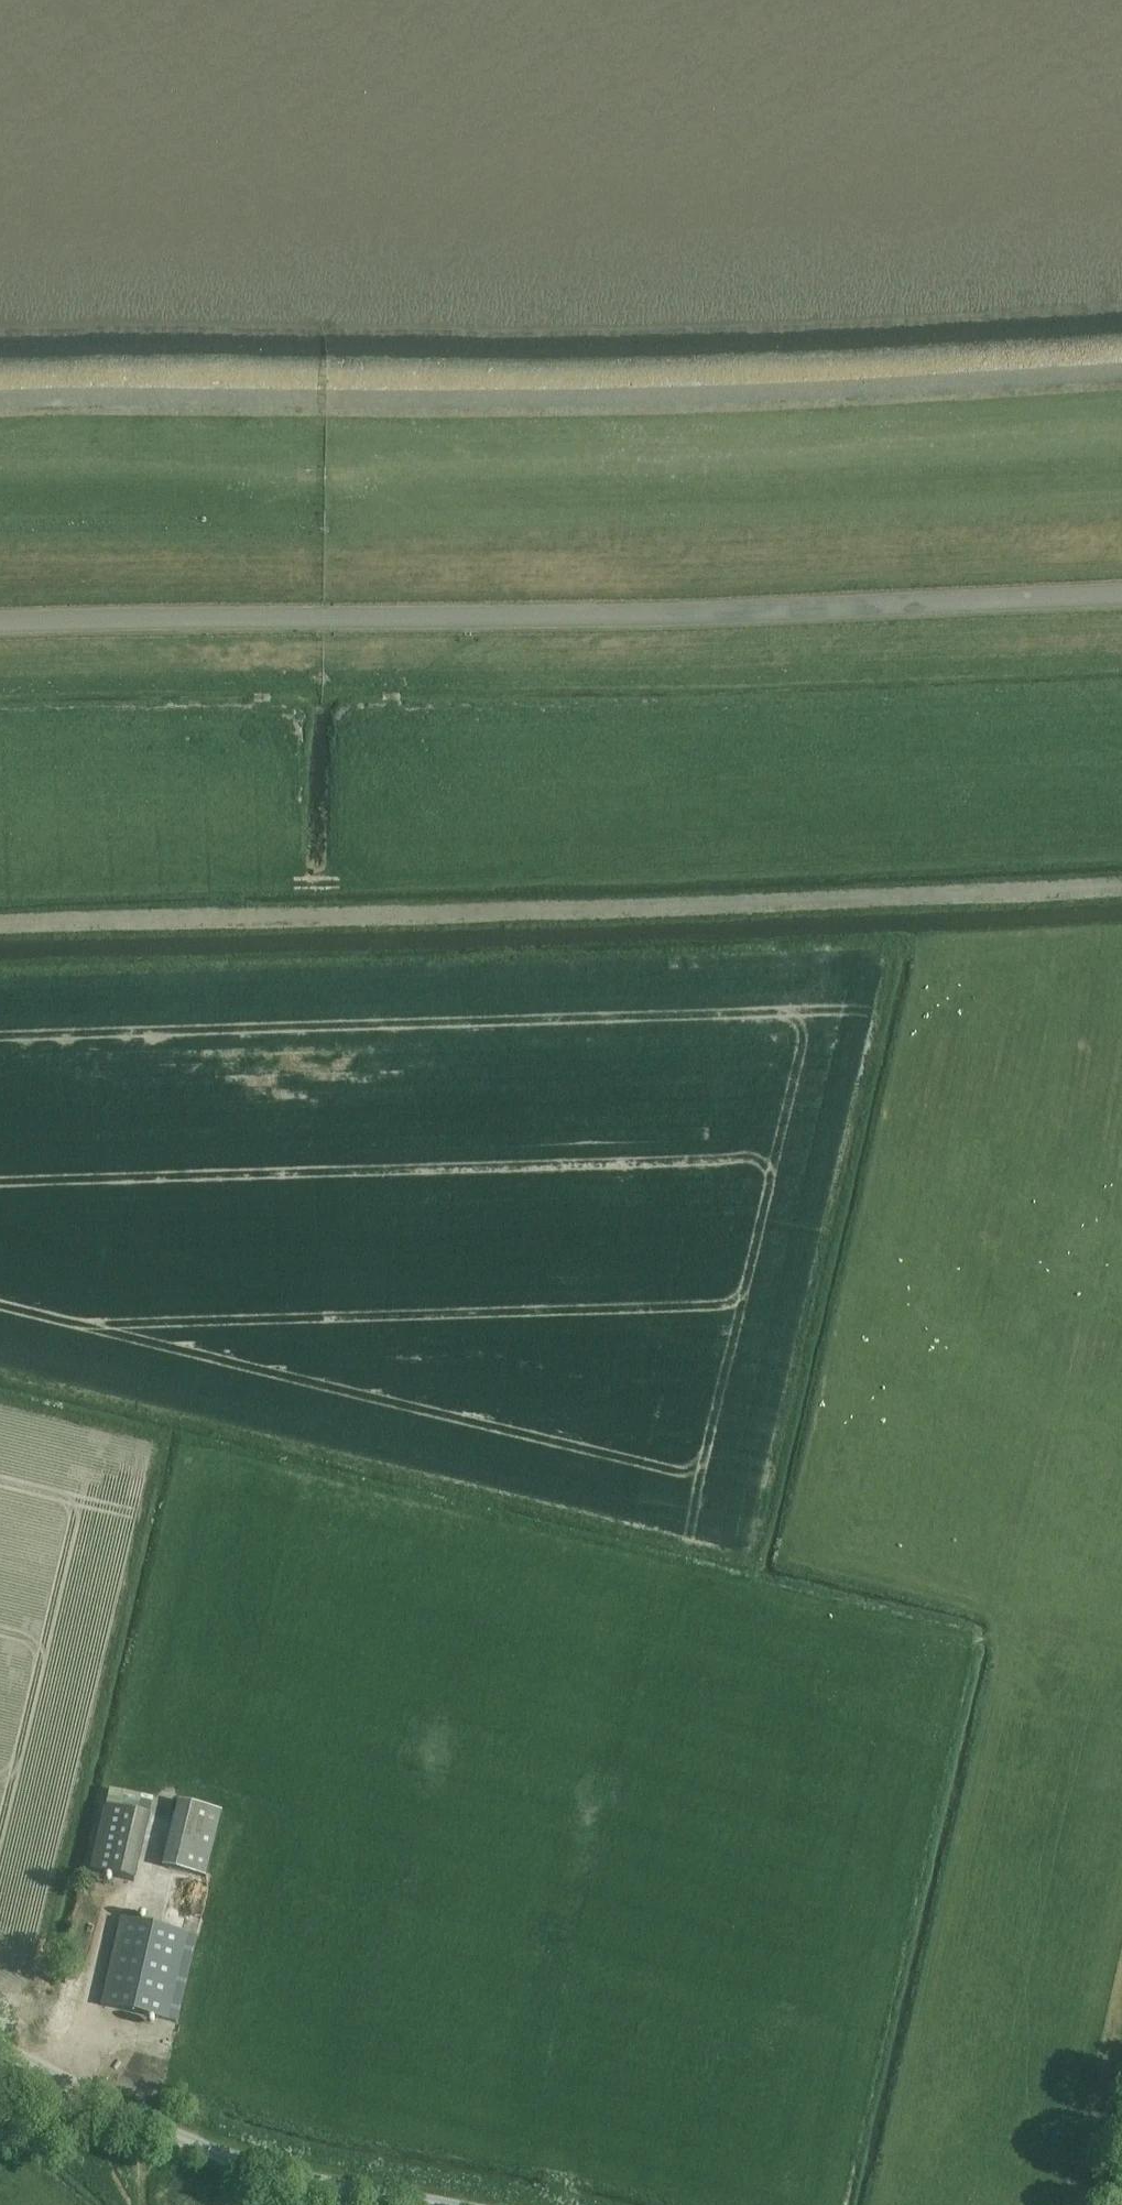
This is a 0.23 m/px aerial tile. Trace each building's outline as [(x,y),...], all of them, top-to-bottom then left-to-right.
[(155,1800),(110,1790),(92,1872),(136,1882),(155,1800)] [(162,1866),(207,1877),(224,1811),(179,1800),(162,1866)] [(198,1936),(124,1918),(103,2005),(178,2022),(198,1936)]
